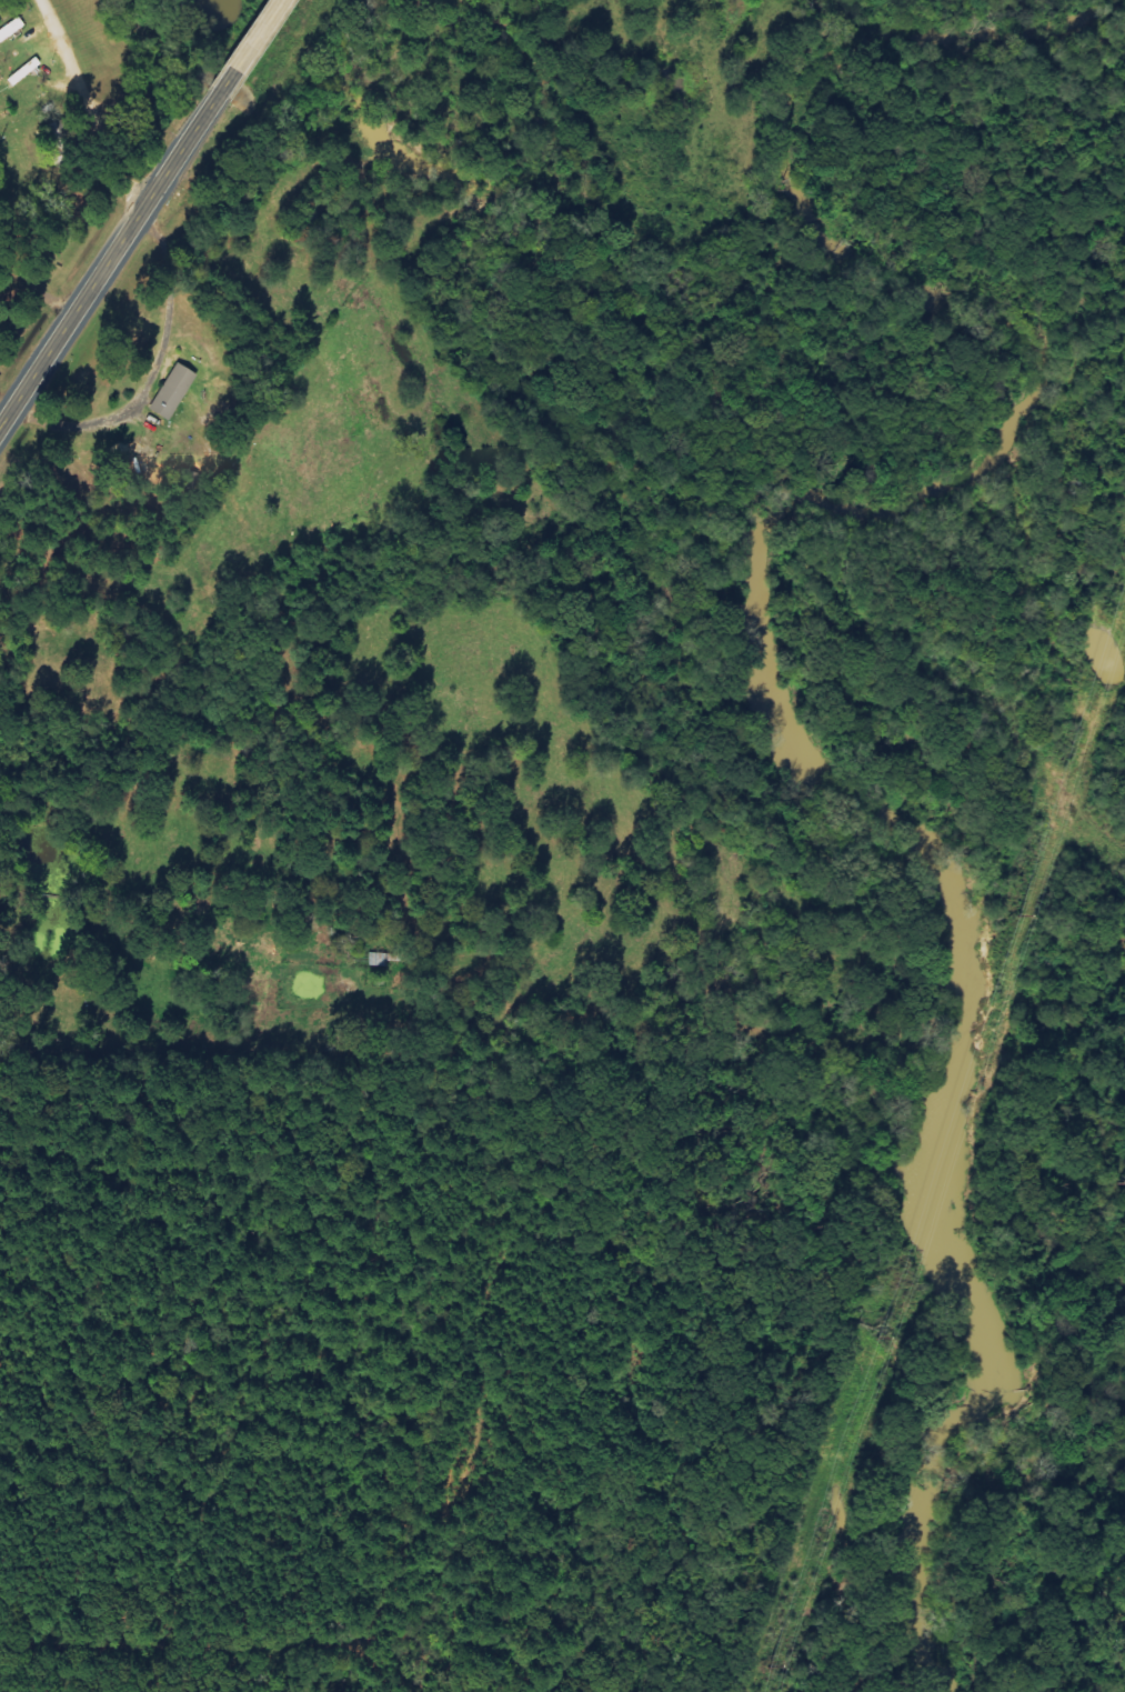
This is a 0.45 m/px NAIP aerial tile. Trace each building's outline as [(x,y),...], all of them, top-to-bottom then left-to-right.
[(24,28),(18,18),(0,28),(0,41),(24,28)] [(195,375),(175,363),(147,408),(167,420),(195,375)]
